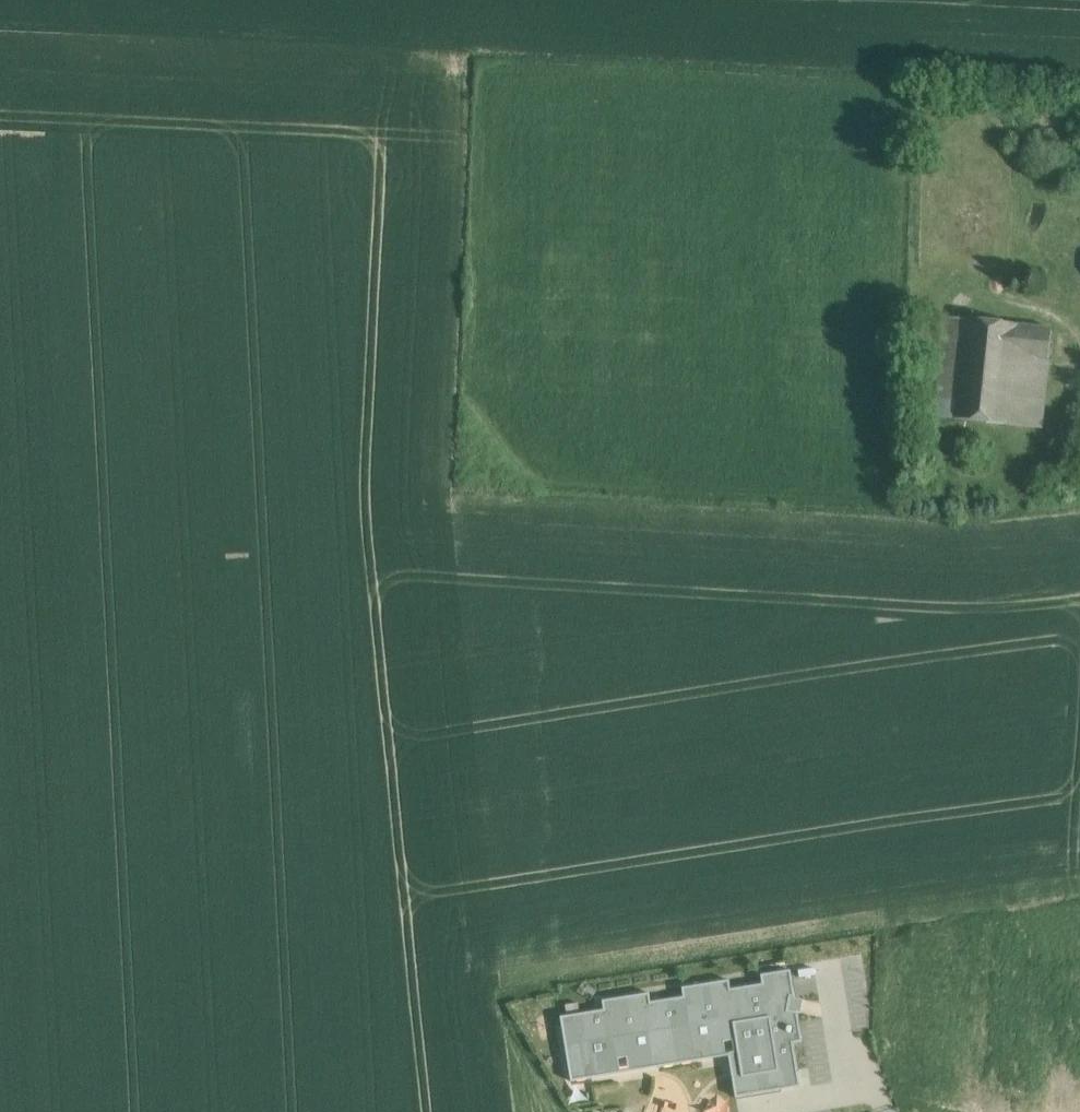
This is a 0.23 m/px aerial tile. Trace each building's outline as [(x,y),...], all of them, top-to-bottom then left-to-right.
[(965,319),(944,317),(934,417),(954,419),(965,319)] [(1017,325),(965,319),(954,419),(1007,425),(1010,395),(1044,398),(1048,361),(1014,357),(1017,325)] [(1052,328),(1017,325),(1014,357),(1048,361),(1052,328)] [(1044,398),(1010,395),(1007,425),(1041,428),(1044,398)] [(604,1009),(561,1016),(572,1081),(730,1055),(737,1097),(801,1086),(794,1043),(803,1042),(798,1011),(802,1013),(803,1006),(804,999),(796,998),(791,970),(761,975),(763,983),(731,989),(730,980),(682,988),(683,997),(652,1002),(650,993),(603,1001),(604,1009)]
